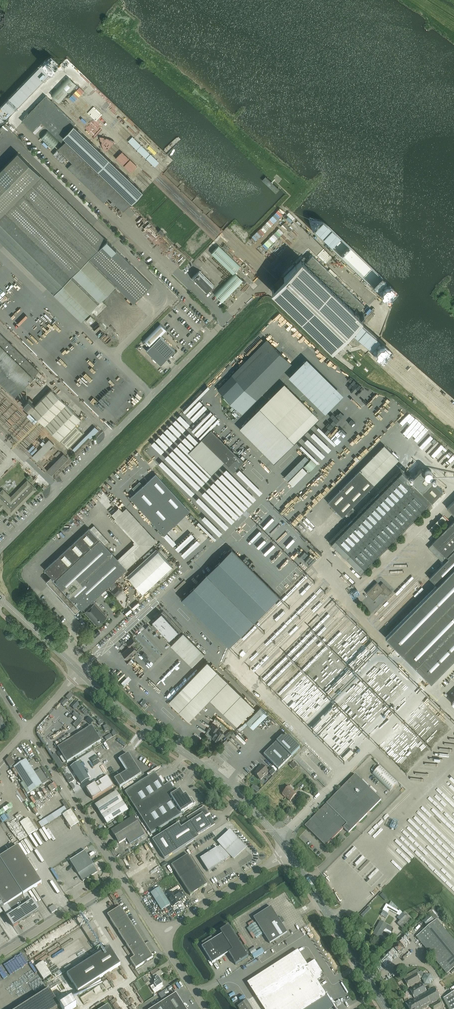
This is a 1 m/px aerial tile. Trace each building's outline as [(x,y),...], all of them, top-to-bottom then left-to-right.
[(76,85),(68,77),(51,95),(59,103),(76,85)] [(46,96),(28,114),(27,113),(24,117),(25,117),(21,121),(32,132),(36,128),(41,123),(63,143),(58,149),(72,163),(67,168),(103,203),(108,197),(123,211),(142,191),(70,122),(71,120),(46,96)] [(58,143),(45,131),(39,138),(52,149),(58,143)] [(54,293),(81,320),(116,285),(134,303),(152,284),(18,152),(0,170),(0,241),(54,293)] [(269,216),(278,225),(283,220),(274,212),(269,216)] [(213,258),(214,257),(232,274),(240,265),(218,244),(208,254),(213,258)] [(304,256),(272,290),(330,347),(360,316),(356,313),(364,305),(312,255),(307,260),(304,256)] [(213,286),(198,271),(192,277),(207,292),(213,286)] [(215,295),(225,305),(245,283),(235,273),(215,295)] [(14,395),(38,371),(0,333),(0,381),(14,395)] [(175,350),(160,336),(146,351),(160,365),(175,350)] [(242,413),(291,363),(267,339),(218,389),(242,413)] [(241,353),(239,352),(236,355),(240,358),(246,350),(245,349),(241,353)] [(325,413),(343,394),(306,358),(288,376),(325,413)] [(284,383),(239,428),(273,462),(318,417),(284,383)] [(357,383),(352,388),(356,391),(361,386),(357,383)] [(59,440),(81,418),(51,389),(30,411),(59,440)] [(369,394),(368,396),(366,396),(365,399),(361,398),(360,403),(365,404),(366,400),(369,401),(370,397),(373,398),(374,394),(369,394)] [(28,398),(23,404),(29,410),(35,405),(28,398)] [(347,408),(355,416),(358,413),(350,405),(347,408)] [(408,414),(400,423),(403,426),(411,417),(408,414)] [(196,419),(198,421),(196,423),(202,427),(206,420),(200,415),(196,419)] [(68,448),(83,433),(75,425),(60,440),(68,448)] [(233,471),(244,461),(238,456),(211,429),(201,439),(228,466),(233,471)] [(424,442),(428,445),(433,439),(429,436),(424,442)] [(37,461),(54,444),(49,439),(32,456),(37,461)] [(383,443),(358,468),(374,484),(399,459),(383,443)] [(33,444),(28,449),(32,452),(37,447),(33,444)] [(51,475),(68,458),(63,453),(46,470),(51,475)] [(310,456),(302,463),(307,469),(315,462),(310,456)] [(292,483),(302,472),(304,474),(307,470),(301,464),(290,476),(287,479),(292,483)] [(278,473),(283,476),(286,471),(281,468),(278,473)] [(441,490),(420,469),(410,479),(400,469),(329,542),(332,546),(333,545),(358,569),(357,570),(361,573),(432,501),(432,500),(441,490)] [(221,470),(214,478),(216,481),(223,473),(221,470)] [(328,502),(342,517),(374,484),(359,470),(328,502)] [(189,510),(155,474),(129,498),(164,534),(189,510)] [(11,497),(3,490),(0,492),(0,510),(3,507),(11,515),(36,489),(27,481),(11,497)] [(326,528),(329,531),(337,521),(334,519),(326,528)] [(432,543),(428,548),(443,563),(431,576),(428,573),(427,575),(429,577),(437,585),(385,637),(431,682),(453,658),(453,520),(432,543)] [(306,535),(307,536),(313,530),(304,521),(299,526),(307,534),(306,535)] [(68,524),(66,526),(73,533),(75,531),(68,524)] [(110,588),(115,583),(130,569),(128,567),(127,569),(89,528),(44,569),(51,576),(46,580),(75,612),(80,608),(82,610),(83,609),(91,601),(108,586),(110,588)] [(403,536),(395,545),(397,547),(405,539),(403,536)] [(156,548),(127,575),(142,592),(172,565),(156,548)] [(279,597),(231,548),(183,597),(228,646),(279,597)] [(413,558),(415,556),(413,554),(411,556),(403,548),(399,552),(423,576),(427,572),(413,558)] [(25,565),(21,569),(25,573),(29,569),(25,565)] [(273,576),(276,579),(284,571),(280,568),(273,576)] [(386,594),(388,596),(392,592),(382,583),(380,585),(377,582),(366,593),(373,600),(380,593),(382,594),(383,594),(385,595),(386,594)] [(122,590),(115,583),(110,588),(112,590),(117,594),(122,590)] [(91,601),(83,609),(85,612),(97,625),(106,617),(94,604),(91,601)] [(178,631),(166,618),(161,613),(152,621),(169,639),(178,631)] [(183,633),(170,645),(192,667),(204,654),(183,633)] [(127,659),(137,650),(132,645),(136,642),(132,638),(127,643),(130,646),(122,653),(127,659)] [(274,651),(282,644),(280,642),(272,649),(274,651)] [(147,667),(152,662),(142,653),(138,658),(147,667)] [(281,665),(283,667),(292,658),(290,656),(281,665)] [(254,707),(227,680),(207,661),(168,701),(188,720),(209,699),(236,725),(254,707)] [(330,680),(326,685),(335,693),(346,681),(340,675),(333,683),(330,680)] [(318,727),(326,735),(346,715),(346,712),(328,694),(332,693),(331,692),(329,689),(325,690),(324,687),(321,687),(322,689),(312,679),(311,681),(311,685),(307,686),(309,689),(306,692),(307,693),(302,699),(303,701),(302,702),(302,705),(304,708),(302,710),(303,712),(310,720),(311,723),(315,727),(318,727)] [(267,715),(260,708),(246,722),(253,729),(267,715)] [(223,733),(217,729),(218,728),(218,727),(216,725),(215,726),(213,724),(210,729),(215,732),(212,737),(218,741),(223,733)] [(101,741),(94,729),(60,751),(67,762),(101,741)] [(263,755),(278,770),(300,748),(285,733),(263,755)] [(127,771),(119,776),(114,780),(120,788),(141,774),(128,754),(119,759),(127,771)] [(29,793),(42,785),(26,759),(13,768),(29,793)] [(294,760),(289,765),(293,770),(298,765),(294,760)] [(79,762),(70,767),(81,784),(89,779),(79,762)] [(258,769),(254,773),(260,780),(265,775),(265,776),(268,773),(271,775),(275,772),(271,768),(267,771),(261,765),(257,769),(258,769)] [(380,766),(372,774),(390,791),(398,783),(380,766)] [(43,785),(48,781),(40,768),(34,772),(43,785)] [(170,796),(176,792),(170,783),(164,786),(155,773),(125,792),(151,833),(182,814),(181,813),(170,796)] [(348,833),(381,800),(355,775),(305,826),(325,846),(343,828),(348,833)] [(93,800),(114,786),(107,776),(86,789),(93,800)] [(55,786),(53,783),(44,789),(47,794),(54,790),(53,788),(55,786)] [(286,797),(292,791),(288,787),(289,787),(287,784),(283,789),(285,791),(282,794),(286,797)] [(176,792),(170,796),(181,813),(195,804),(191,799),(189,800),(186,794),(183,796),(180,790),(176,792)] [(292,791),(286,797),(290,801),(293,798),(295,800),(299,796),(297,794),(296,795),(292,791)] [(128,811),(123,802),(116,792),(95,806),(107,825),(128,811)] [(11,811),(6,801),(0,804),(0,816),(11,811)] [(190,822),(184,826),(193,841),(194,840),(192,835),(196,833),(198,835),(215,824),(204,807),(187,818),(190,822)] [(146,837),(141,829),(133,817),(111,831),(119,843),(126,839),(131,847),(146,837)] [(164,859),(193,841),(184,826),(181,828),(178,823),(152,840),(164,859)] [(225,860),(231,856),(233,858),(245,848),(230,832),(218,842),(221,845),(217,848),(200,859),(208,872),(226,860),(225,860)] [(189,852),(196,848),(193,843),(186,847),(189,852)] [(27,893),(41,883),(18,846),(0,858),(0,910),(2,909),(13,927),(38,911),(27,893)] [(83,881),(98,872),(93,865),(85,851),(70,861),(78,874),(83,881)] [(59,868),(57,863),(65,859),(63,856),(57,859),(56,857),(49,860),(46,855),(44,857),(52,872),(59,868)] [(207,884),(196,867),(188,855),(171,866),(190,895),(207,884)] [(151,893),(161,910),(170,905),(159,888),(151,893)] [(180,898),(183,896),(179,890),(175,893),(174,893),(167,897),(173,906),(174,905),(176,906),(177,905),(178,905),(178,904),(179,903),(180,902),(178,899),(180,898)] [(400,921),(405,916),(400,911),(399,912),(386,904),(383,910),(387,913),(389,910),(400,916),(397,918),(400,921)] [(134,957),(130,960),(136,969),(153,958),(120,907),(107,915),(134,957)] [(287,933),(271,907),(253,918),(270,943),(287,933)] [(416,936),(420,941),(447,974),(450,971),(452,973),(453,972),(453,941),(440,924),(443,922),(433,909),(427,913),(430,916),(423,921),(427,926),(433,920),(434,922),(416,936)] [(405,916),(400,921),(397,923),(402,929),(410,921),(405,916)] [(263,933),(255,921),(248,926),(255,937),(263,933)] [(380,921),(376,927),(383,931),(385,929),(390,932),(392,928),(384,923),(385,922),(383,921),(382,922),(380,921)] [(228,953),(241,945),(228,925),(220,931),(222,934),(214,939),(211,936),(201,942),(203,946),(201,947),(212,963),(228,953)] [(383,931),(376,927),(372,934),(385,941),(387,937),(381,934),(383,931)] [(241,945),(228,953),(235,965),(248,956),(241,945)] [(253,958),(264,952),(261,947),(256,950),(253,946),(248,949),(253,958)] [(61,947),(48,956),(55,966),(68,957),(61,947)] [(99,979),(120,965),(109,948),(67,975),(79,994),(101,981),(99,979)] [(314,960),(307,965),(298,950),(247,983),(264,1008),(306,1008),(327,996),(317,981),(325,976),(314,960)] [(42,959),(34,965),(43,979),(51,973),(42,959)] [(420,980),(420,979),(422,977),(420,973),(419,973),(417,969),(403,977),(408,987),(420,980)] [(154,984),(150,987),(154,993),(161,988),(160,986),(162,984),(160,980),(161,980),(161,979),(160,977),(159,976),(163,974),(161,970),(152,975),(154,979),(154,980),(154,981),(155,983),(154,984)] [(434,1002),(441,999),(435,988),(418,997),(417,996),(426,991),(423,984),(421,983),(410,990),(415,999),(420,1008),(422,1008),(434,1002)] [(76,1006),(72,999),(66,1003),(64,1000),(58,1003),(49,990),(19,1008),(72,1008),(76,1006)] [(449,1008),(453,1008),(453,992),(443,998),(449,1008)] [(168,1008),(186,1008),(176,993),(163,1002),(168,1008)] [(415,999),(406,1004),(409,1008),(420,1008),(415,999)] [(237,1006),(239,1008),(252,1008),(246,1000),(237,1006)] [(433,1008),(435,1008),(442,1005),(440,1001),(431,1006),(433,1008)]
